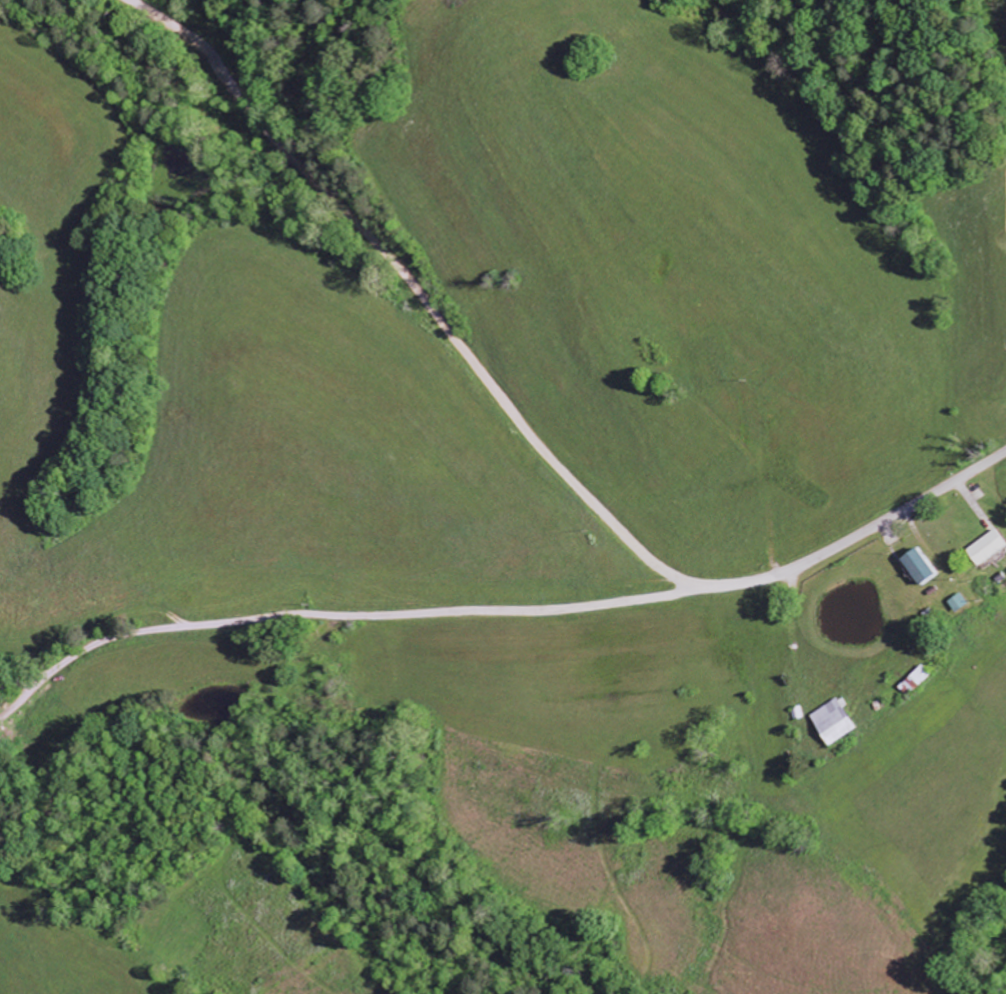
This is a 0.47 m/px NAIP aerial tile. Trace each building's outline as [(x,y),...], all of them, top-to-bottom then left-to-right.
[(1005,550),(1005,545),(999,531),(968,549),(977,566),(1005,550)] [(917,588),(937,577),(921,547),(901,558),(917,588)] [(956,614),(969,605),(961,594),(949,602),(956,614)] [(811,714),(826,746),(855,732),(840,700),(811,714)]
